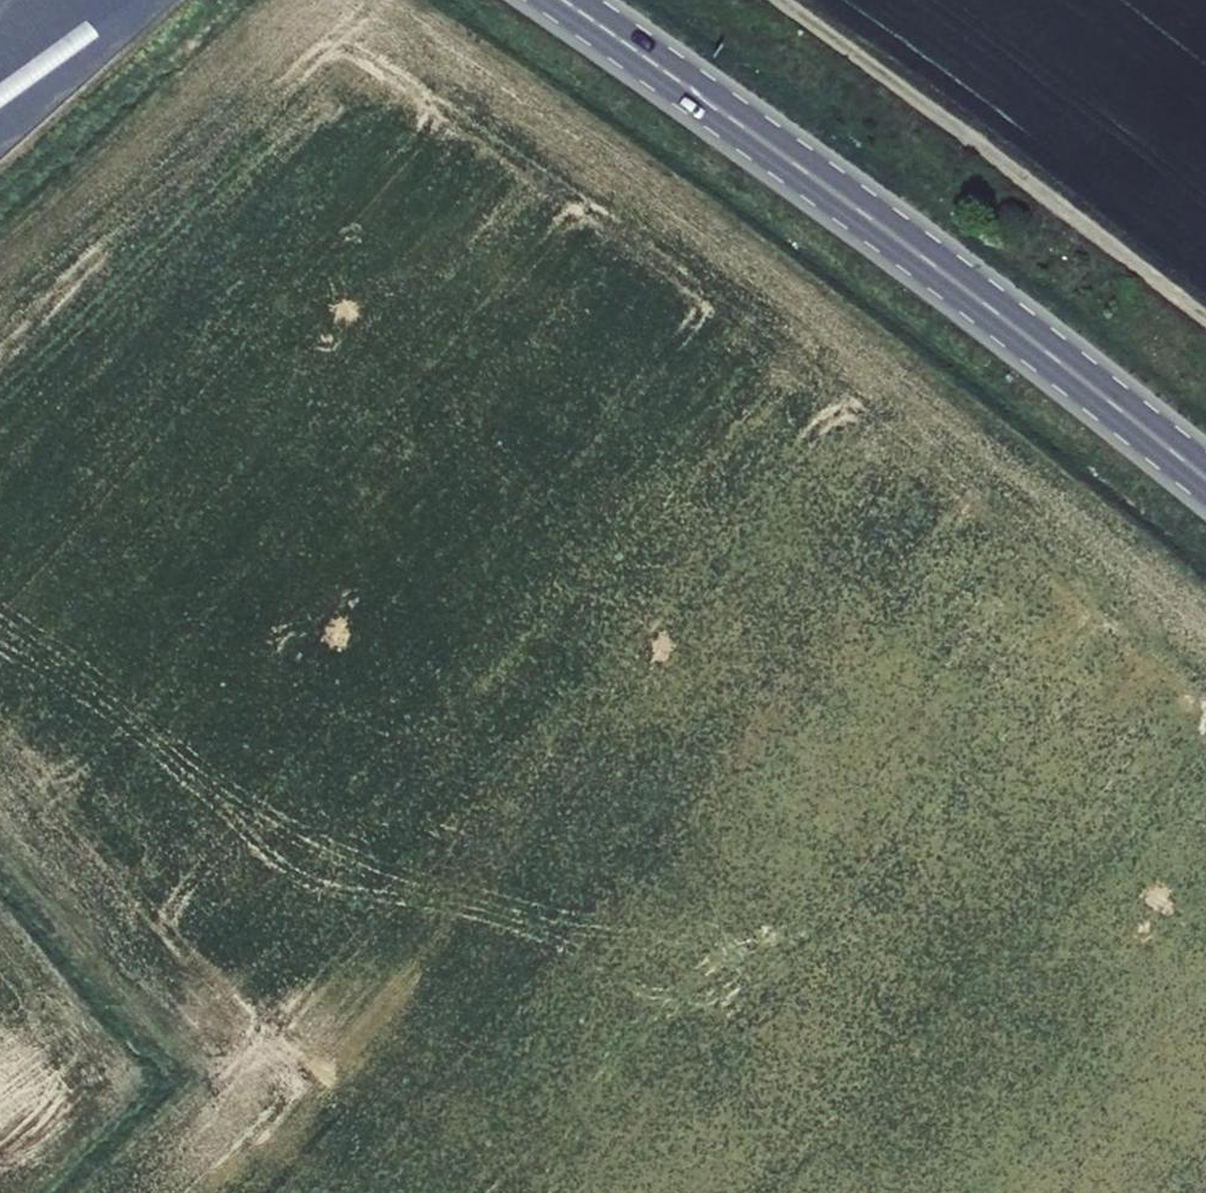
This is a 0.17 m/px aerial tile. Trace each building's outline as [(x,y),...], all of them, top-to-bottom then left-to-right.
[(181,0),(0,0),(0,162),(181,0)]
